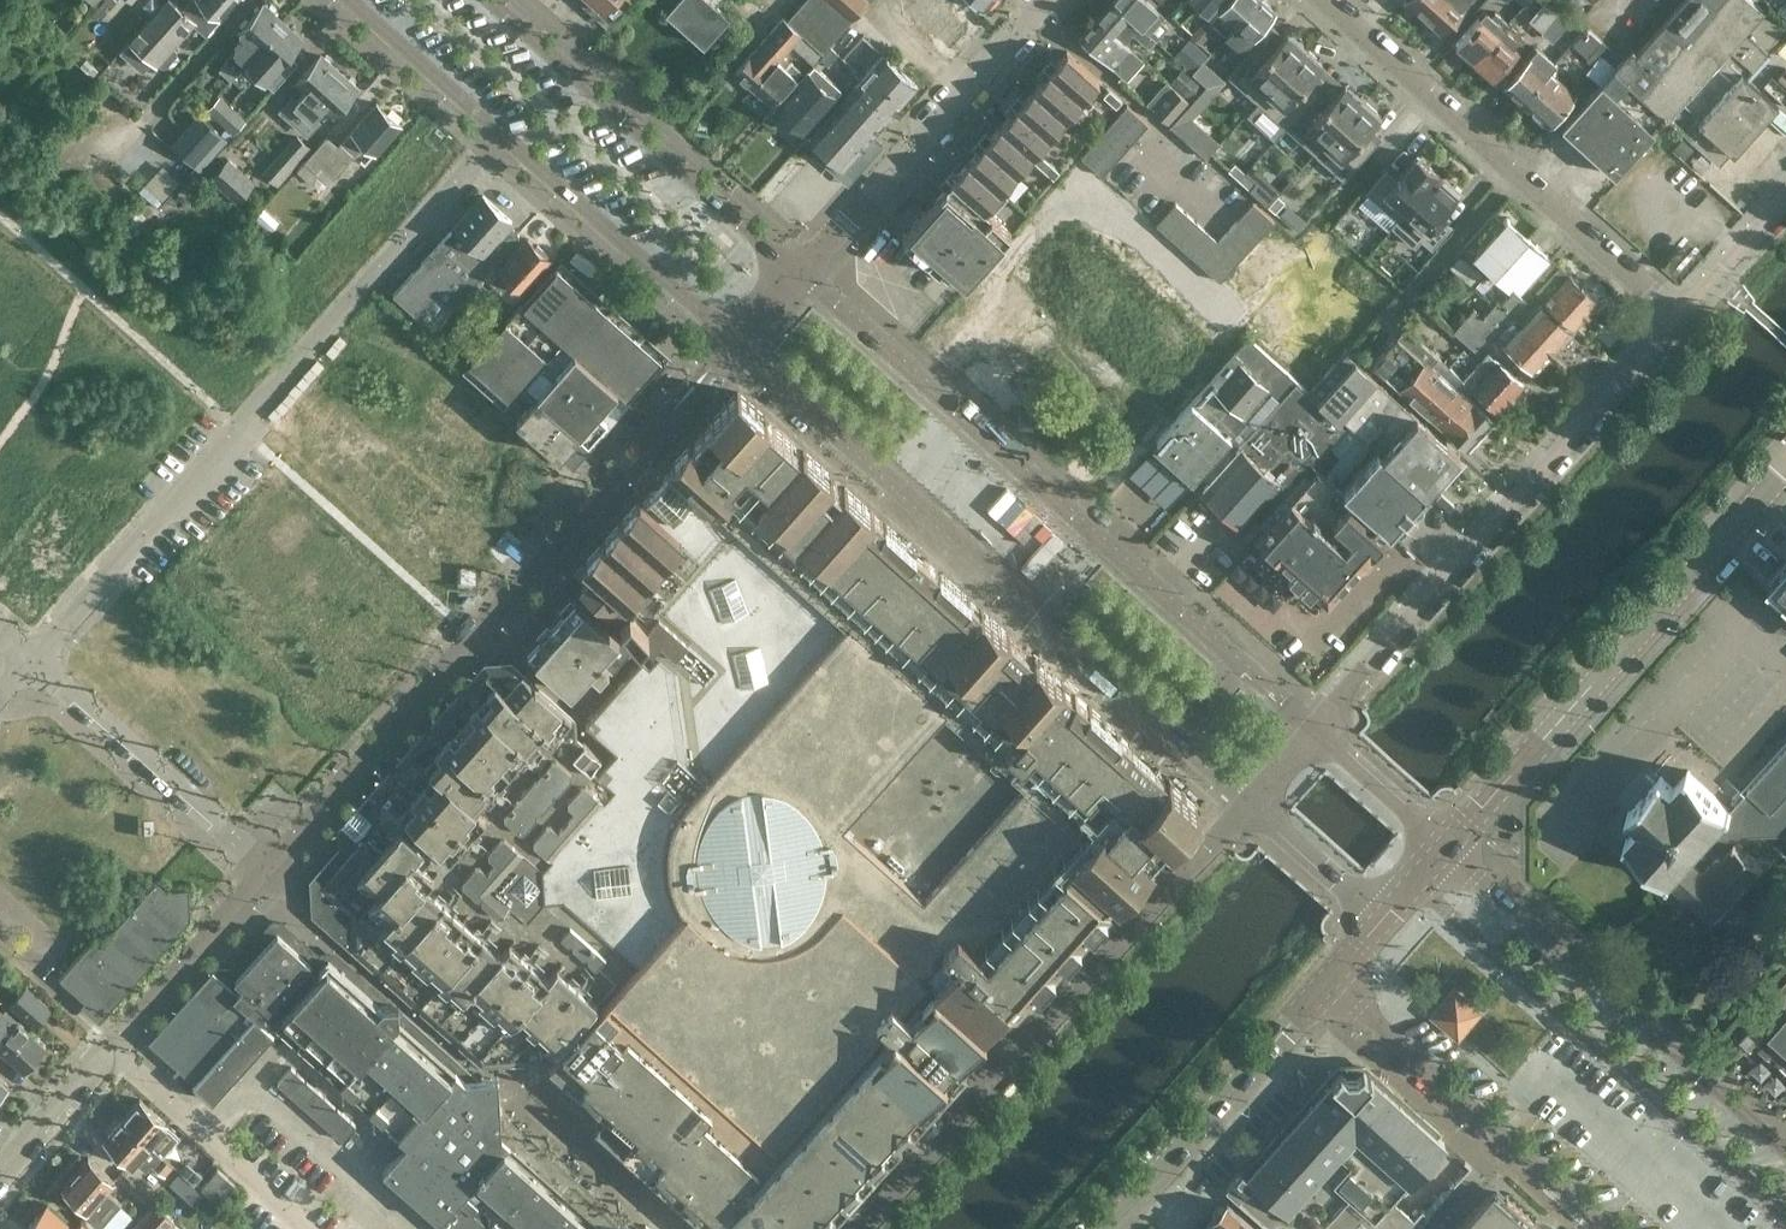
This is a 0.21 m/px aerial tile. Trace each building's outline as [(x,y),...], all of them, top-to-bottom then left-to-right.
[(116,0),(104,0),(92,14),(99,20),(116,0)] [(192,21),(206,33),(236,0),(192,0),(183,10),(173,0),(165,0),(121,49),(143,69),(151,60),(155,63),(157,60),(162,65),(167,64),(177,53),(176,48),(172,44),(192,21)] [(603,8),(614,17),(629,0),(595,0),(603,8)] [(714,3),(717,0),(675,0),(666,11),(704,44),(728,16),(714,3)] [(777,61),(793,43),(813,63),(839,35),(838,34),(868,0),(803,0),(785,19),(783,17),(735,72),(753,88),(777,61)] [(982,12),(970,0),(942,0),(923,19),(949,45),(982,12)] [(982,9),(990,0),(972,0),(982,9)] [(1111,1),(1154,39),(1167,24),(1160,18),(1163,14),(1147,0),(1112,0),(1111,1)] [(1220,0),(1206,0),(1200,7),(1207,14),(1220,0)] [(1217,13),(1210,20),(1226,34),(1257,0),(1228,0),(1217,13)] [(1226,34),(1242,49),(1275,12),(1262,0),(1257,0),(1226,34)] [(1424,16),(1437,0),(1406,0),(1424,16)] [(1424,16),(1441,31),(1466,3),(1465,2),(1466,0),(1437,0),(1424,16)] [(1585,28),(1553,0),(1546,0),(1529,19),(1552,38),(1557,33),(1571,44),(1585,28)] [(1785,30),(1752,0),(1683,0),(1637,51),(1634,48),(1622,61),(1620,59),(1613,67),(1668,117),(1721,165),(1775,105),(1744,77),(1785,30)] [(1154,39),(1111,1),(1096,19),(1124,43),(1125,42),(1133,33),(1148,46),(1154,39)] [(220,69),(231,79),(238,71),(283,21),(263,4),(239,31),(247,37),(225,61),(226,62),(220,69)] [(1455,44),(1474,61),(1508,21),(1498,31),(1480,15),(1455,44)] [(1124,43),(1096,19),(1080,37),(1094,49),(1094,53),(1098,57),(1101,56),(1127,78),(1144,59),(1125,42),(1124,43)] [(303,39),(283,21),(238,71),(258,89),(279,65),(303,39)] [(1508,21),(1474,61),(1493,77),(1518,49),(1513,44),(1522,33),(1508,21)] [(1200,24),(1193,31),(1200,38),(1197,40),(1199,42),(1200,43),(1209,33),(1200,24)] [(1260,38),(1228,74),(1258,101),(1306,48),(1287,31),(1272,48),(1260,38)] [(1207,51),(1190,36),(1174,54),(1191,69),(1207,51)] [(1586,69),(1600,82),(1613,67),(1620,59),(1600,42),(1586,58),(1591,64),(1586,69)] [(1521,102),(1548,71),(1548,70),(1554,63),(1536,47),(1502,86),(1521,102)] [(1258,101),(1286,127),(1319,91),(1308,80),(1323,63),(1306,48),(1258,101)] [(1060,173),(1036,152),(1099,81),(1083,66),(1084,66),(1066,50),(1050,69),(1047,66),(1046,67),(1049,70),(1017,105),(1014,103),(1013,104),(1016,107),(985,142),(982,139),(980,141),(984,143),(952,179),(949,176),(948,177),(951,180),(934,199),(940,204),(934,210),(925,209),(902,235),(938,267),(945,260),(969,281),(1011,233),(993,216),(1009,198),(1002,192),(1031,159),(1054,179),(1060,173)] [(314,117),(324,105),(334,114),(357,87),(321,55),(298,82),(308,91),(297,103),(293,98),(282,110),(307,133),(318,121),(314,117)] [(809,137),(820,147),(843,168),(916,85),(882,55),(809,137)] [(101,70),(86,57),(79,65),(94,78),(101,70)] [(777,61),(753,88),(772,104),(795,77),(793,75),(799,68),(792,62),(786,69),(777,61)] [(814,64),(775,106),(803,131),(841,88),(814,64)] [(1184,65),(1168,82),(1166,79),(1165,81),(1187,101),(1189,99),(1191,101),(1206,84),(1184,65)] [(1563,126),(1616,174),(1668,117),(1613,67),(1600,82),(1602,84),(1563,126)] [(1553,75),(1548,71),(1521,102),(1549,126),(1576,95),(1553,75)] [(112,100),(92,81),(84,89),(105,108),(112,100)] [(1187,101),(1165,81),(1146,102),(1169,122),(1172,124),(1188,106),(1185,104),(1187,101)] [(1319,91),(1286,127),(1315,153),(1363,99),(1344,83),(1329,100),(1319,91)] [(1104,96),(1117,107),(1122,101),(1110,90),(1104,96)] [(219,96),(209,107),(223,119),(232,108),(219,96)] [(1315,153),(1344,179),(1376,142),(1365,132),(1380,115),(1363,99),(1315,153)] [(376,151),(401,124),(377,103),(338,147),(327,136),(305,161),(315,170),(320,165),(334,177),(365,142),(376,151)] [(1103,177),(1149,125),(1128,106),(1081,158),(1103,177)] [(188,129),(175,144),(200,166),(226,138),(213,126),(200,140),(188,129)] [(297,136),(281,154),(293,165),(310,147),(297,136)] [(1399,218),(1438,172),(1417,154),(1396,177),(1386,168),(1367,190),(1399,218)] [(228,159),(212,177),(237,199),(253,181),(228,159)] [(1267,205),(1281,190),(1253,164),(1246,172),(1235,162),(1228,169),(1267,205)] [(180,179),(162,164),(144,183),(162,199),(180,179)] [(1460,192),(1438,172),(1399,218),(1392,225),(1415,245),(1421,237),(1431,246),(1450,224),(1440,215),(1460,192)] [(1276,212),(1286,201),(1278,194),(1268,205),(1276,212)] [(512,220),(483,195),(393,293),(432,328),(519,233),(509,224),(512,220)] [(1221,282),(1275,221),(1254,202),(1219,241),(1176,203),(1157,224),(1221,282)] [(1299,229),(1307,220),(1288,203),(1280,212),(1299,229)] [(278,221),(265,210),(257,219),(270,230),(278,221)] [(1518,287),(1548,255),(1506,217),(1472,254),(1477,259),(1506,285),(1511,280),(1518,287)] [(521,289),(550,258),(546,255),(548,253),(537,243),(536,245),(527,237),(498,268),(500,270),(490,280),(501,291),(511,280),(521,289)] [(1598,300),(1561,267),(1548,255),(1518,287),(1530,298),(1535,291),(1574,326),(1598,300)] [(463,367),(504,404),(523,382),(542,360),(562,338),(593,304),(596,300),(559,266),(509,321),(506,318),(488,338),(463,367)] [(1436,288),(1442,281),(1437,276),(1430,283),(1436,288)] [(1513,291),(1501,305),(1552,350),(1571,330),(1540,303),(1532,311),(1524,304),(1526,302),(1513,291)] [(1552,350),(1501,305),(1497,301),(1493,305),(1497,309),(1493,314),(1481,303),(1476,309),(1473,306),(1453,329),(1474,349),(1486,336),(1491,341),(1499,332),(1506,339),(1503,343),(1534,371),(1552,350)] [(593,304),(562,338),(626,396),(628,394),(661,357),(607,309),(603,313),(593,304)] [(1457,388),(1432,365),(1438,357),(1406,328),(1384,350),(1377,344),(1365,357),(1466,448),(1492,419),(1462,392),(1460,393),(1456,389),(1457,388)] [(542,360),(523,382),(590,442),(590,441),(588,439),(626,396),(562,338),(542,360)] [(1173,463),(1268,357),(1250,340),(1248,338),(1153,446),(1173,463)] [(1523,384),(1497,360),(1488,352),(1478,363),(1476,362),(1462,378),(1464,379),(1473,387),(1499,411),(1523,384)] [(1404,409),(1343,355),(1310,395),(1346,429),(1348,426),(1371,447),(1372,446),(1404,409)] [(1268,357),(1173,463),(1193,481),(1248,420),(1243,415),(1268,387),(1282,370),(1268,357)] [(504,404),(503,405),(568,462),(569,461),(571,463),(574,463),(591,444),(590,442),(523,382),(504,404)] [(1286,456),(1306,473),(1314,465),(1346,429),(1310,395),(1309,395),(1296,382),(1238,446),(1240,447),(1202,490),(1240,524),(1248,515),(1259,525),(1292,487),(1280,476),(1277,480),(1270,474),(1286,456)] [(601,757),(597,763),(592,768),(612,787),(565,839),(554,853),(543,865),(543,899),(569,922),(580,910),(615,941),(596,962),(616,980),(554,1049),(559,1053),(552,1061),(609,1111),(620,1120),(742,1228),(801,1228),(806,1223),(828,1198),(838,1208),(957,1075),(949,1068),(980,1032),(1011,997),(1018,1003),(1025,996),(1026,997),(1113,900),(1110,898),(1118,890),(1120,892),(1152,856),(1150,854),(1170,831),(1172,833),(1199,804),(1169,777),(1167,779),(1142,757),(1131,747),(1132,745),(1118,733),(1119,732),(1089,706),(1088,706),(1075,694),(1074,696),(1063,686),(1065,684),(1035,657),(1033,659),(1008,637),(1010,635),(980,608),(980,609),(969,599),(969,598),(939,572),(914,550),(915,550),(885,523),(884,524),(873,514),(874,513),(844,486),(842,489),(831,479),(833,476),(803,450),(801,452),(765,420),(767,417),(737,391),(710,420),(713,423),(693,445),(690,443),(671,464),(674,466),(657,485),(642,501),(640,499),(583,563),(592,572),(581,584),(621,620),(621,619),(638,634),(638,635),(652,648),(659,640),(666,645),(649,663),(642,657),(565,744),(574,752),(584,741),(601,757)] [(1405,410),(1404,409),(1372,446),(1424,492),(1428,489),(1462,452),(1409,406),(1405,410)] [(1424,492),(1372,446),(1371,447),(1348,426),(1346,429),(1314,465),(1337,486),(1389,532),(1392,528),(1393,529),(1403,517),(1408,521),(1416,511),(1412,507),(1424,494),(1423,494),(1424,492)] [(1337,486),(1314,465),(1306,473),(1311,477),(1256,539),(1327,603),(1390,532),(1389,532),(1337,486)] [(1242,570),(1279,602),(1296,582),(1259,550),(1242,570)] [(1769,582),(1785,597),(1785,564),(1769,582)] [(575,599),(551,625),(609,677),(632,650),(575,599)] [(551,625),(527,652),(571,691),(590,670),(604,682),(609,677),(551,625)] [(323,914),(412,993),(480,1054),(480,1053),(484,1056),(513,1054),(516,1051),(517,1051),(520,1054),(551,1052),(554,1049),(616,980),(596,962),(615,941),(580,910),(569,922),(543,899),(543,865),(554,853),(565,839),(612,787),(592,768),(597,763),(601,757),(584,741),(574,752),(565,744),(545,727),(562,707),(521,671),(521,672),(517,669),(494,670),(479,687),(476,684),(468,693),(467,693),(380,791),(380,792),(377,796),(379,824),(383,827),(375,836),(369,843),(365,839),(356,839),(340,857),(339,856),(321,878),(318,882),(319,910),(323,914)] [(146,681),(158,691),(166,680),(155,672),(146,681)] [(1749,786),(1748,788),(1749,788),(1744,793),(1741,791),(1732,800),(1736,803),(1731,809),(1688,771),(1674,787),(1661,776),(1629,813),(1639,823),(1626,839),(1670,879),(1672,877),(1674,880),(1715,915),(1762,863),(1735,839),(1751,834),(1759,834),(1759,837),(1771,837),(1771,833),(1780,833),(1785,836),(1785,746),(1749,786)] [(81,953),(59,977),(76,992),(94,1009),(173,920),(171,902),(151,885),(100,942),(95,937),(81,953)] [(199,996),(155,1045),(164,1053),(163,1054),(179,1068),(212,1097),(256,1047),(275,1026),(333,962),(332,960),(311,963),(312,962),(277,931),(234,978),(224,980),(218,974),(217,975),(218,976),(199,996)] [(275,1026),(336,1081),(340,1084),(406,1143),(381,1171),(447,1228),(627,1228),(627,1223),(586,1186),(556,1159),(514,1122),(501,1123),(499,1096),(498,1079),(492,1079),(491,1078),(467,1080),(466,1079),(398,1019),(396,1017),(395,1017),(375,999),(368,1000),(355,988),(355,981),(333,962),(275,1026)] [(11,981),(4,966),(0,968),(0,986),(11,981)] [(1741,1029),(1785,1069),(1785,980),(1741,1029)] [(10,1004),(36,1027),(53,1008),(27,985),(10,1004)] [(1449,997),(1437,1011),(1462,1032),(1465,1028),(1473,1019),(1483,1007),(1458,986),(1449,997)] [(45,1045),(18,1019),(14,1023),(0,1010),(0,1050),(22,1070),(45,1045)] [(1237,1178),(1228,1189),(1273,1228),(1415,1228),(1429,1213),(1422,1207),(1414,1217),(1393,1199),(1447,1139),(1363,1066),(1358,1073),(1349,1073),(1342,1067),(1249,1174),(1245,1169),(1237,1178)] [(341,1140),(356,1124),(291,1067),(276,1083),(341,1140)] [(139,1099),(121,1120),(176,1170),(178,1168),(163,1155),(178,1136),(166,1125),(166,1124),(139,1099)] [(176,1170),(121,1120),(102,1140),(130,1165),(135,1160),(147,1171),(153,1165),(168,1178),(176,1170)] [(88,1211),(80,1220),(90,1228),(113,1228),(125,1215),(113,1204),(117,1200),(106,1191),(114,1182),(87,1158),(61,1188),(88,1211)] [(195,1184),(203,1175),(188,1161),(180,1171),(195,1184)] [(217,1169),(202,1186),(221,1203),(236,1185),(217,1169)] [(203,1193),(188,1178),(181,1185),(196,1200),(203,1193)] [(1506,1192),(1499,1201),(1490,1193),(1457,1228),(1547,1228),(1506,1192)] [(176,1219),(155,1200),(131,1227),(133,1228),(167,1228),(176,1219)] [(1226,1201),(1202,1228),(1257,1228),(1226,1201)] [(45,1205),(25,1228),(26,1228),(72,1228),(45,1205)]
